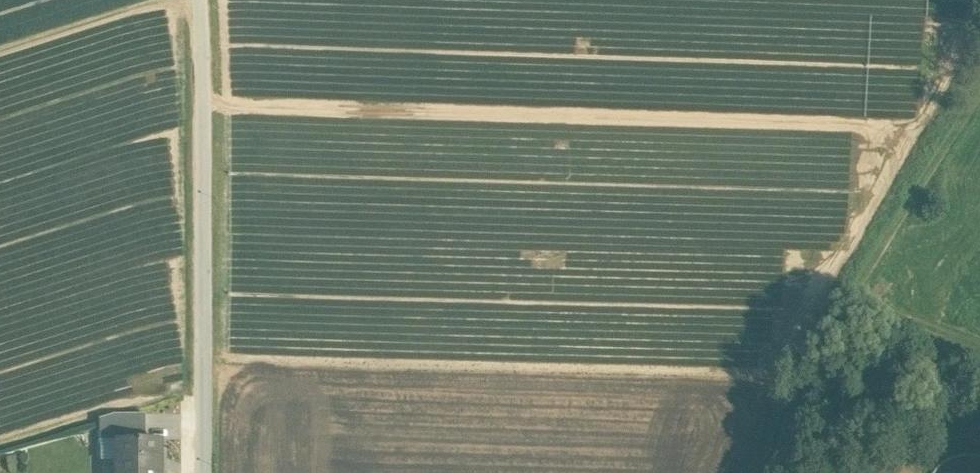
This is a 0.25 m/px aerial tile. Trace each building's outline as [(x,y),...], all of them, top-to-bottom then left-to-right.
[(120,440),(120,472),(163,472),(163,439),(120,440)]
